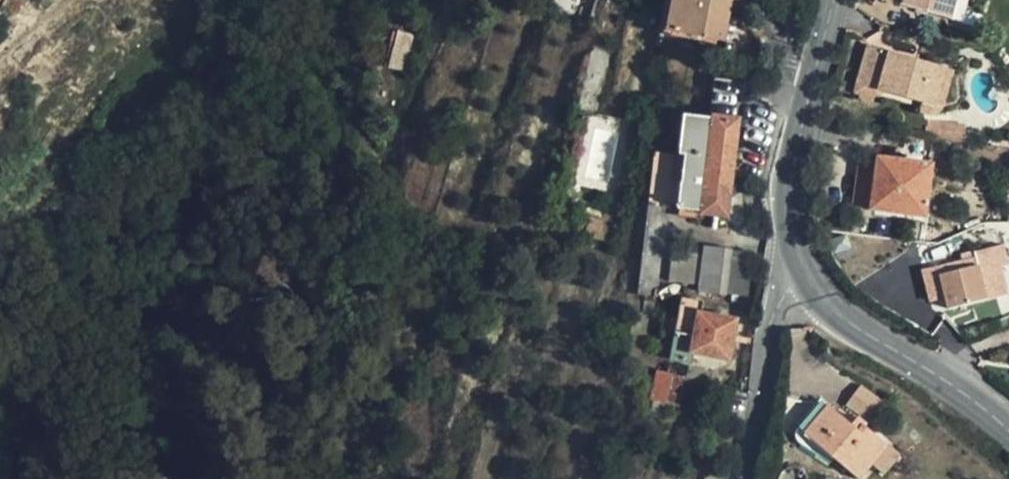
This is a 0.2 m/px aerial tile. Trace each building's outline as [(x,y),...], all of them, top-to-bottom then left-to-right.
[(733,0),(672,0),(667,27),(726,38),(733,0)] [(955,0),(907,0),(906,6),(950,18),(955,0)] [(950,18),(965,22),(972,0),(955,0),(950,18)] [(362,79),(366,64),(370,31),(361,30),(355,29),(347,75),(362,79)] [(878,78),(886,52),(872,49),(862,86),(884,92),(887,81),(878,78)] [(925,105),(936,67),(886,52),(878,78),(887,81),(884,92),(925,105)] [(938,60),(936,67),(925,105),(922,115),(933,118),(946,111),(957,73),(950,63),(938,60)] [(679,211),(688,212),(729,217),(741,137),(743,118),(686,112),(681,153),(686,155),(679,211)] [(931,135),(970,140),(972,124),(933,120),(931,135)] [(930,214),(936,165),(884,158),(877,207),(930,214)] [(604,218),(592,215),(587,233),(612,240),(621,202),(609,199),(604,218)] [(946,273),(980,264),(989,298),(1008,293),(1008,286),(1004,265),(1008,264),(1008,246),(1008,242),(977,249),(979,255),(944,263),(946,273)] [(700,292),(723,295),(728,248),(728,246),(704,246),(700,292)] [(723,295),(749,298),(754,251),(728,248),(723,295)] [(989,298),(980,264),(946,273),(944,263),(924,269),(933,301),(948,296),(951,307),(989,298)] [(727,360),(735,317),(698,310),(699,301),(681,298),(670,355),(689,359),(690,353),(727,360)] [(683,406),(689,375),(657,369),(651,400),(683,406)] [(858,478),(888,444),(865,424),(867,422),(844,402),(837,409),(832,404),(805,432),(858,478)]
